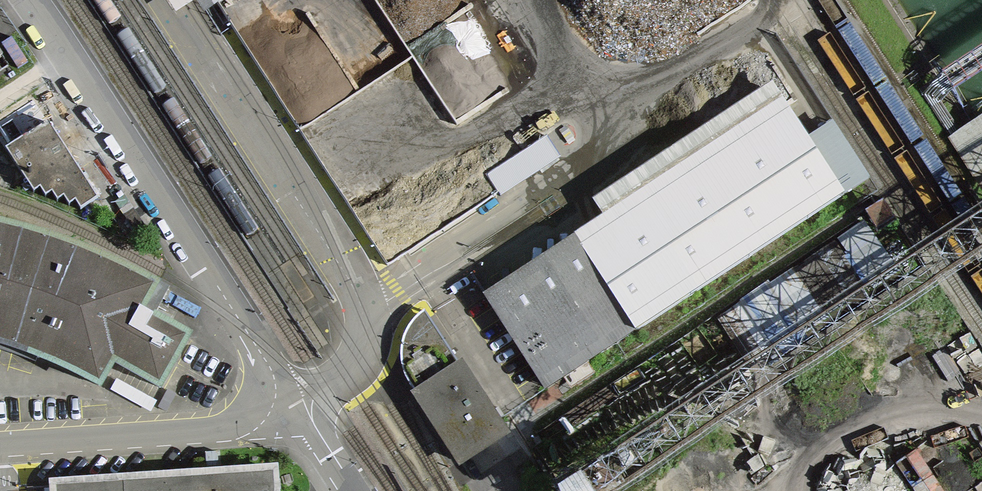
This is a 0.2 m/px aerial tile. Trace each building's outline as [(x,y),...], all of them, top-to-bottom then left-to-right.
[(176,11),(185,5),(193,0),(169,0),(176,11)] [(204,9),(218,1),(219,0),(197,0),(204,9)] [(787,99),(484,297),(547,390),(849,195),(847,192),(810,134),(787,99)] [(43,115),(23,130),(27,134),(5,150),(32,192),(40,185),(46,197),(53,190),(58,201),(66,194),(70,206),(76,200),(82,208),(99,199),(43,115)] [(832,118),(810,134),(847,192),(870,175),(832,118)] [(560,156),(547,135),(487,174),(498,192),(500,195),(560,156)] [(918,257),(884,203),(790,263),(824,316),(918,257)] [(16,349),(102,387),(115,366),(162,392),(193,336),(146,311),(161,285),(108,261),(51,239),(0,223),(0,345),(16,349)] [(459,467),(512,434),(466,359),(458,363),(426,311),(415,319),(405,333),(400,346),(402,362),(410,387),(459,467)] [(48,480),(48,490),(279,490),(278,467),(48,480)]
